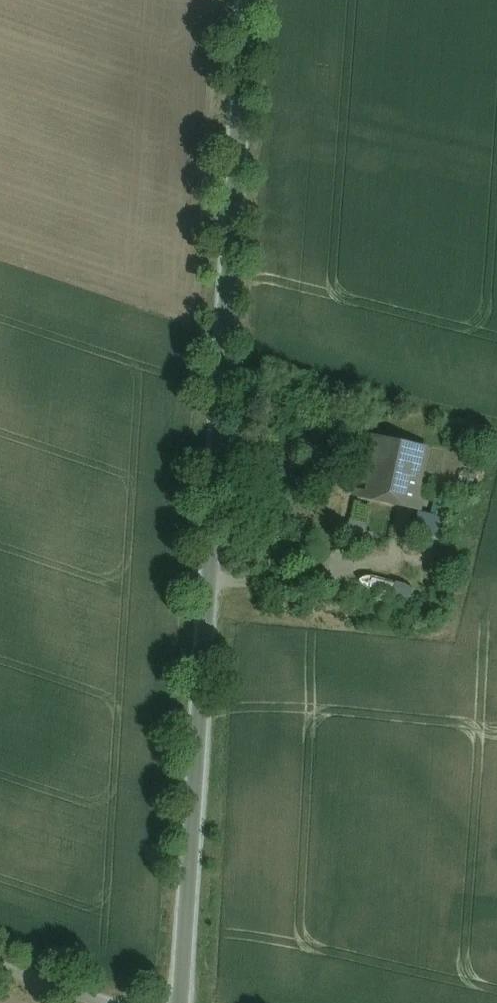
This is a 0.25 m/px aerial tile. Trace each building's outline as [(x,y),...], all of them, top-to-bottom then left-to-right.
[(382,433),(368,494),(409,504),(424,442),(382,433)] [(417,525),(439,529),(442,515),(421,511),(417,525)]
